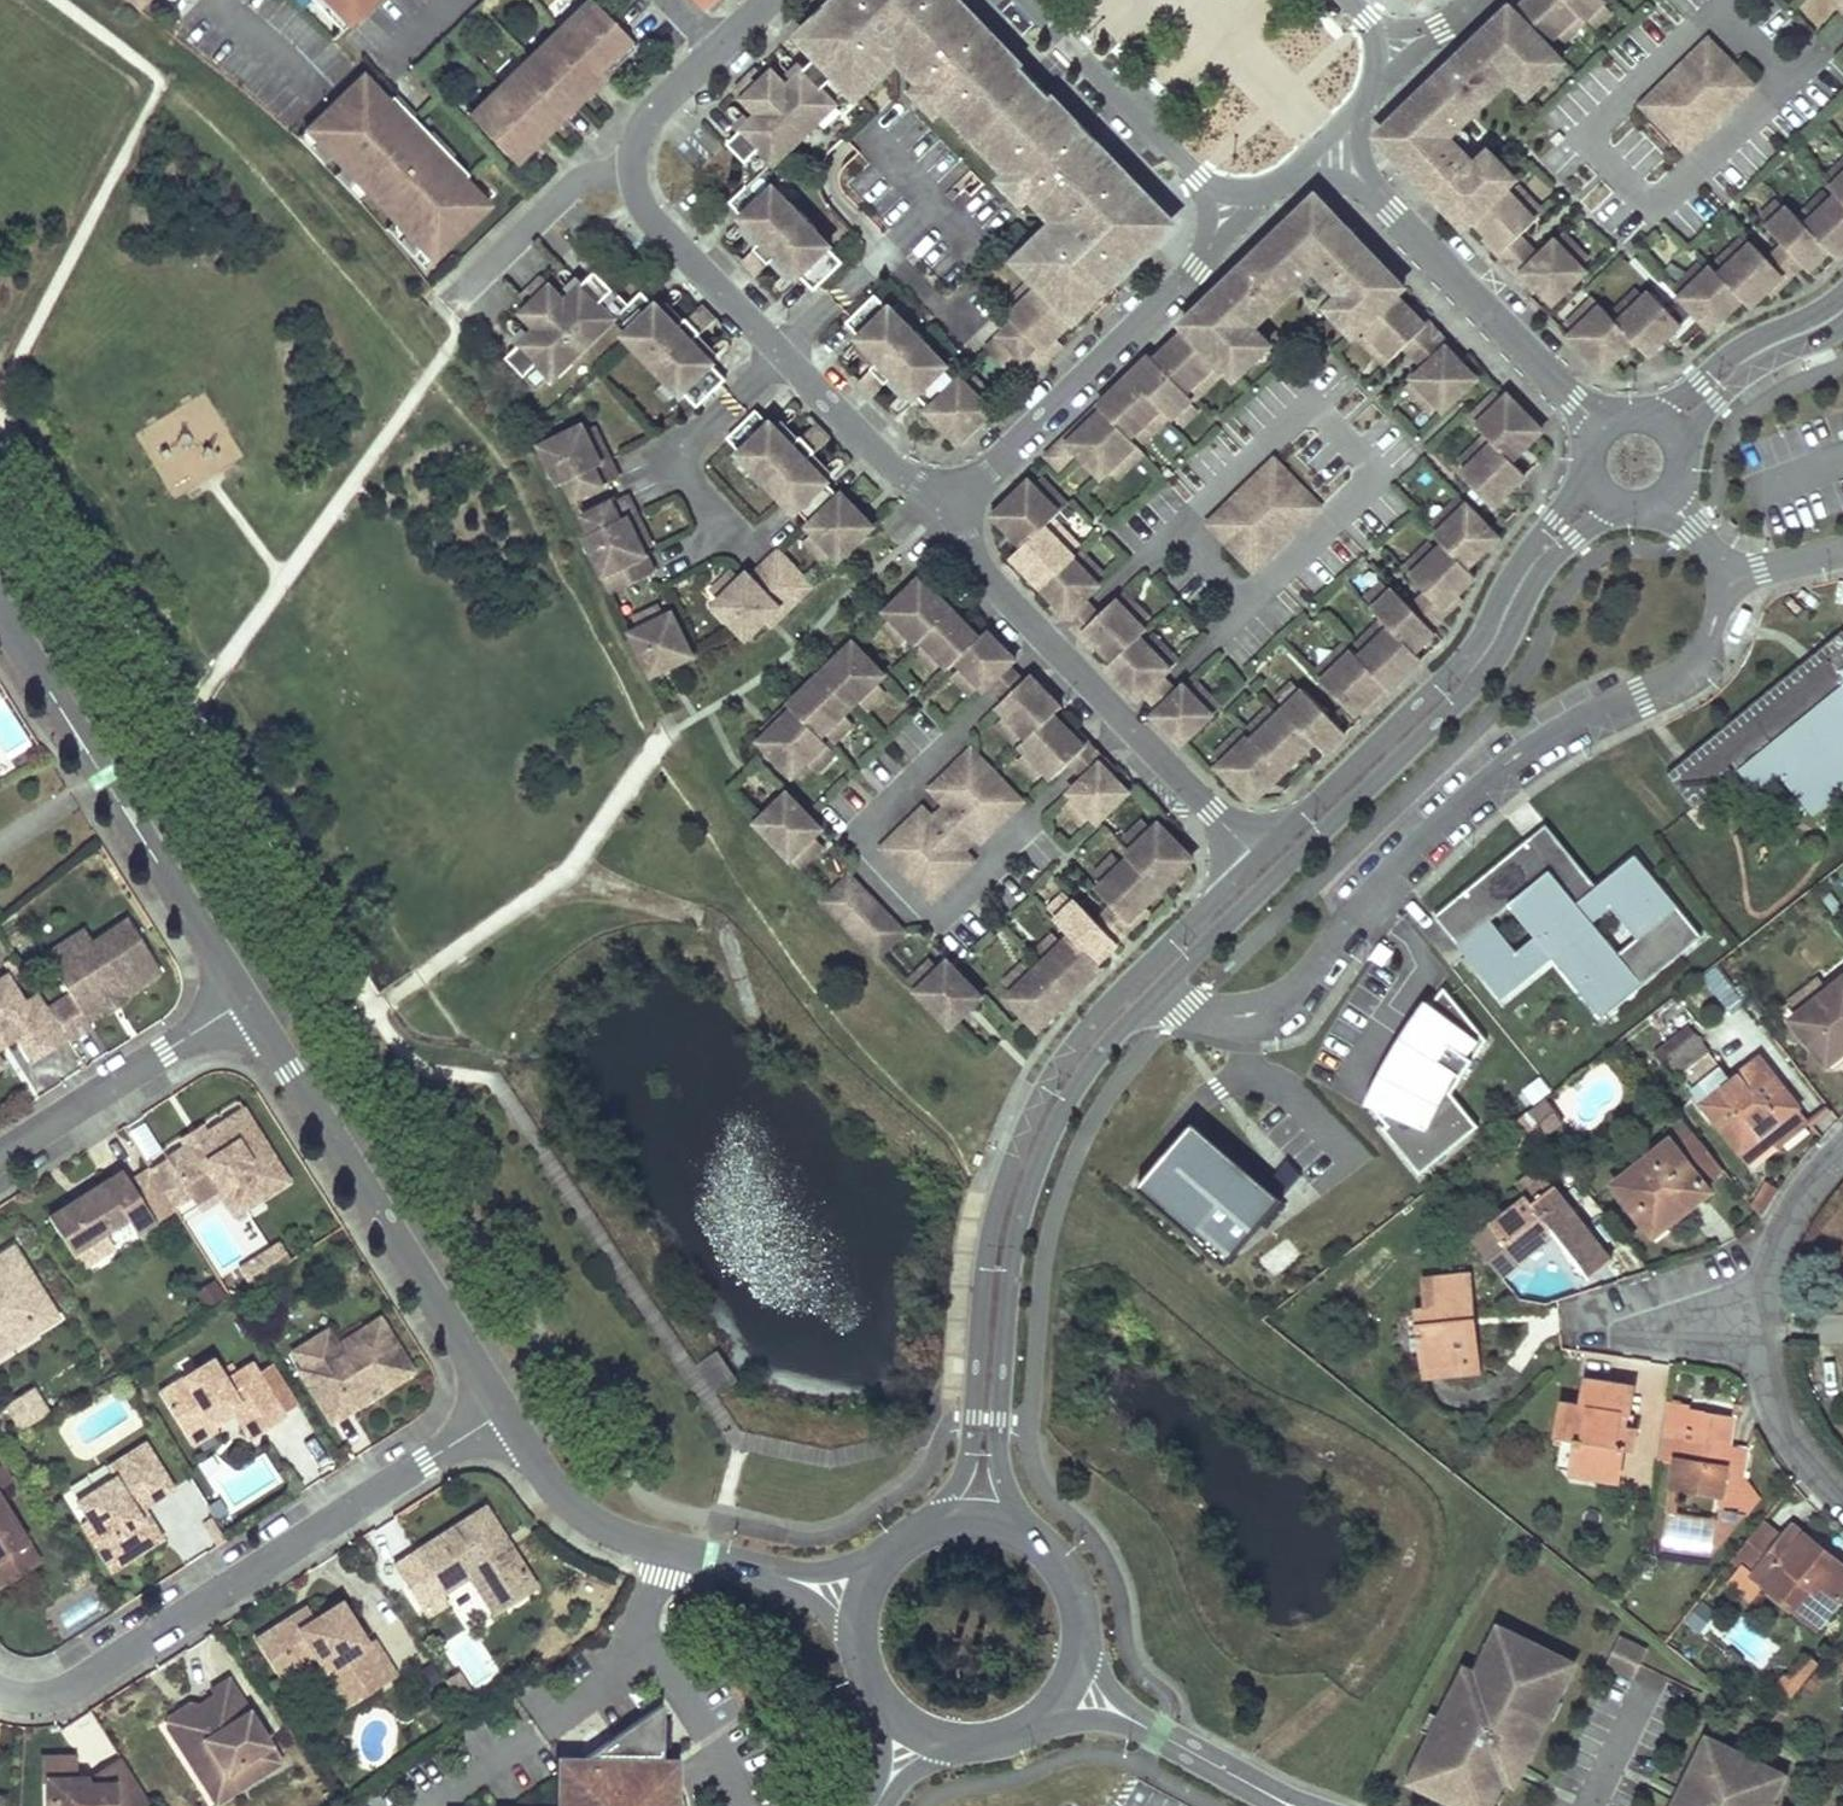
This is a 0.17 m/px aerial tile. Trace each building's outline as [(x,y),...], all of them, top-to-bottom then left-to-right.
[(133,4),(137,9),(147,0),(137,0),(133,4)] [(305,0),(288,0),(298,10),(307,2),(305,0)] [(307,2),(337,34),(372,0),(305,0),(307,2)] [(1009,174),(1032,198),(1056,223),(1047,233),(1053,240),(1023,269),(1040,287),(1036,292),(1014,313),(1009,318),(1014,323),(986,350),(990,354),(1020,385),(1049,358),(1043,351),(1056,339),(1073,322),(1075,323),(1100,298),(1094,291),(1104,282),(1110,289),(1146,254),(1138,245),(1130,237),(1130,233),(1131,219),(1131,217),(1131,212),(1139,205),(1147,196),(1112,160),(1106,166),(1092,151),(1098,146),(1037,83),(978,21),(972,27),(958,12),(964,7),(957,0),(839,0),(835,4),(841,11),(832,20),(825,13),(800,38),(819,58),(788,87),(775,100),(760,85),(751,76),(736,90),(760,115),(729,144),(748,163),(747,188),(732,203),(745,217),(743,219),(764,241),(742,262),(757,277),(779,256),(800,278),(802,275),(815,289),(820,285),(843,262),(836,255),(830,249),(832,246),(817,231),(818,230),(813,223),(810,219),(802,211),(798,207),(791,202),(791,203),(776,188),(789,176),(777,164),(771,158),(785,144),(791,150),(820,121),(815,115),(831,100),(834,104),(849,89),(852,92),(882,62),(889,69),(898,60),(923,85),(946,109),(1009,174)] [(1444,206),(1453,198),(1474,220),(1505,252),(1522,236),(1545,213),(1538,205),(1530,213),(1512,194),(1507,189),(1516,180),(1490,153),(1476,166),(1470,172),(1443,144),(1443,132),(1505,72),(1511,78),(1529,96),(1543,83),(1537,76),(1558,56),(1547,45),(1554,38),(1573,20),(1579,27),(1588,17),(1605,1),(1606,0),(1528,0),(1514,13),(1518,17),(1507,27),(1499,19),(1467,50),(1461,56),(1469,64),(1451,82),(1443,73),(1407,108),(1408,110),(1422,125),(1422,130),(1422,132),(1422,144),(1422,145),(1422,150),(1407,165),(1405,166),(1444,206)] [(1613,10),(1605,1),(1588,17),(1597,26),(1613,10)] [(835,4),(825,13),(832,20),(841,11),(835,4)] [(615,38),(583,5),(464,121),(510,169),(541,139),(536,133),(550,119),(556,125),(571,111),(565,105),(580,90),(585,96),(600,82),(595,76),(604,67),(609,73),(633,50),(618,35),(615,38)] [(964,7),(958,12),(972,27),(978,21),(964,7)] [(1514,13),(1510,9),(1499,19),(1507,27),(1518,17),(1514,13)] [(1573,20),(1554,38),(1560,44),(1579,27),(1573,20)] [(1759,84),(1709,32),(1635,103),(1685,155),(1759,84)] [(1461,56),(1443,73),(1451,82),(1469,64),(1461,56)] [(1564,62),(1558,56),(1537,76),(1543,83),(1564,62)] [(852,92),(858,99),(889,69),(882,62),(852,92)] [(595,76),(600,82),(609,73),(604,67),(595,76)] [(366,72),(307,130),(333,157),(344,168),(371,194),(397,220),(436,259),(494,200),(468,173),(472,169),(455,152),(451,156),(428,133),(432,129),(416,113),(412,117),(392,97),(366,72)] [(774,72),(760,85),(775,100),(788,87),(774,72)] [(1511,78),(1505,72),(1443,132),(1443,144),(1470,172),(1476,166),(1454,144),(1455,133),(1511,78)] [(946,109),(923,85),(915,93),(938,117),(946,109)] [(565,105),(571,111),(585,96),(580,90),(565,105)] [(396,93),(392,97),(412,117),(416,113),(396,93)] [(831,100),(815,115),(820,121),(836,106),(834,104),(831,100)] [(536,133),(541,139),(556,125),(550,119),(536,133)] [(1405,127),(1400,132),(1400,142),(1405,148),(1408,151),(1415,145),(1422,145),(1422,144),(1422,132),(1422,130),(1415,130),(1409,124),(1405,127)] [(432,129),(428,133),(451,156),(455,152),(432,129)] [(307,130),(299,138),(325,164),(333,157),(307,130)] [(785,144),(771,158),(777,164),(791,150),(785,144)] [(1112,160),(1098,146),(1092,151),(1106,166),(1112,160)] [(1831,174),(1839,181),(1842,177),(1842,163),(1831,174)] [(344,168),(337,176),(363,202),(371,194),(344,168)] [(1032,198),(1009,174),(1001,182),(1024,206),(1032,198)] [(1810,271),(1830,251),(1833,254),(1842,244),(1842,177),(1839,181),(1831,174),(1823,181),(1837,195),(1832,200),(1814,217),(1807,210),(1799,217),(1789,207),(1787,209),(1770,225),(1768,228),(1784,244),(1804,265),(1810,271)] [(1520,187),(1512,194),(1530,213),(1538,205),(1520,187)] [(1825,193),(1807,210),(1814,217),(1832,200),(1825,193)] [(1453,198),(1444,206),(1466,229),(1474,220),(1453,198)] [(1779,201),(1762,217),(1770,225),(1787,209),(1779,201)] [(1139,217),(1131,217),(1131,219),(1130,233),(1139,233),(1145,239),(1154,230),(1154,220),(1145,211),(1139,217)] [(1309,233),(1309,241),(1310,241),(1322,241),(1323,241),(1323,233),(1330,227),(1327,224),(1321,218),(1311,218),(1306,223),(1302,226),(1309,233)] [(397,220),(389,228),(428,266),(436,259),(397,220)] [(1084,429),(1069,443),(1078,452),(1077,453),(1102,479),(1109,473),(1129,454),(1136,461),(1144,453),(1130,439),(1134,436),(1154,417),(1161,425),(1168,418),(1171,420),(1173,418),(1190,402),(1191,401),(1199,393),(1193,387),(1213,368),(1219,362),(1230,373),(1251,353),(1257,360),(1271,346),(1253,328),(1247,322),(1309,261),(1322,261),(1342,283),(1349,289),(1342,296),(1329,308),(1355,336),(1364,327),(1368,331),(1387,351),(1380,358),(1387,366),(1406,348),(1428,327),(1397,295),(1372,269),(1380,261),(1345,225),(1344,226),(1328,241),(1323,241),(1322,241),(1310,241),(1309,241),(1303,240),(1289,225),(1287,224),(1251,259),(1259,267),(1241,285),(1233,276),(1226,283),(1195,313),(1203,321),(1191,333),(1187,329),(1154,361),(1150,356),(1129,377),(1134,382),(1121,394),(1116,389),(1079,425),(1084,429)] [(1047,233),(1016,262),(1023,269),(1053,240),(1047,233)] [(1541,255),(1524,272),(1537,286),(1554,304),(1577,281),(1587,272),(1582,266),(1564,248),(1572,241),(1567,236),(1564,233),(1541,255)] [(1682,283),(1674,290),(1708,326),(1722,313),(1727,318),(1744,301),(1751,308),(1770,290),(1785,276),(1769,259),(1746,235),(1744,238),(1738,243),(1745,251),(1727,268),(1721,274),(1713,267),(1707,272),(1689,290),(1682,283)] [(1505,252),(1502,256),(1520,275),(1524,272),(1541,255),(1522,236),(1505,252)] [(1572,241),(1564,248),(1582,266),(1589,259),(1572,241)] [(1738,243),(1720,261),(1727,268),(1745,251),(1738,243)] [(1785,276),(1770,290),(1773,294),(1804,265),(1784,244),(1769,259),(1785,276)] [(1833,254),(1837,259),(1842,253),(1842,244),(1833,254)] [(1251,259),(1233,276),(1241,285),(1259,267),(1251,259)] [(1247,322),(1253,328),(1310,273),(1320,273),(1342,296),(1349,289),(1342,283),(1322,261),(1309,261),(1247,322)] [(1380,261),(1372,269),(1397,295),(1405,287),(1380,261)] [(1700,265),(1682,283),(1689,290),(1707,272),(1700,265)] [(690,398),(699,407),(726,380),(713,366),(715,364),(694,342),(716,320),(702,305),(679,327),(658,305),(656,307),(643,293),(630,306),(597,272),(566,301),(542,276),(528,291),(536,299),(552,316),(538,329),(507,358),(510,361),(538,390),(553,375),(549,372),(565,357),(571,363),(601,334),(595,328),(609,314),(628,334),(626,336),(630,340),(641,352),(640,353),(645,359),(648,364),(656,372),(660,375),(667,380),(667,379),(683,395),(685,393),(690,398)] [(1104,282),(1094,291),(1100,298),(1110,289),(1104,282)] [(1028,283),(1005,305),(1014,313),(1036,292),(1028,283)] [(1636,291),(1618,309),(1625,316),(1644,298),(1636,291)] [(1582,337),(1576,343),(1606,374),(1609,371),(1622,358),(1627,363),(1641,349),(1649,357),(1665,341),(1682,324),(1651,292),(1644,298),(1625,316),(1618,309),(1611,316),(1600,305),(1592,313),(1599,320),(1582,337)] [(847,322),(861,336),(858,338),(880,360),(857,382),(872,397),(894,375),(915,397),(918,395),(931,409),(928,412),(946,431),(951,426),(964,440),(993,412),(987,405),(968,385),(962,379),(959,382),(946,368),(948,366),(933,350),(933,349),(929,343),(925,338),(918,330),(913,327),(907,322),(906,323),(891,307),(889,309),(875,295),(847,322)] [(536,299),(522,313),(538,329),(552,316),(536,299)] [(1195,313),(1183,325),(1187,329),(1191,333),(1203,321),(1195,313)] [(1592,313),(1575,329),(1582,337),(1599,320),(1592,313)] [(1722,313),(1708,326),(1713,331),(1727,318),(1722,313)] [(1428,327),(1406,348),(1424,367),(1446,346),(1451,342),(1432,322),(1428,327)] [(1387,351),(1368,331),(1361,338),(1380,358),(1387,351)] [(1056,339),(1043,351),(1049,358),(1062,345),(1056,339)] [(1440,406),(1444,410),(1454,401),(1477,378),(1460,360),(1446,346),(1424,367),(1406,385),(1414,393),(1421,386),(1440,406)] [(1257,360),(1251,353),(1230,373),(1236,379),(1257,360)] [(565,357),(549,372),(553,375),(555,378),(571,363),(565,357)] [(1622,358),(1609,371),(1613,376),(1627,363),(1622,358)] [(1213,368),(1193,387),(1199,393),(1219,374),(1213,368)] [(968,385),(987,405),(996,397),(976,377),(968,385)] [(1421,386),(1414,393),(1433,413),(1440,406),(1421,386)] [(1503,399),(1485,417),(1492,424),(1510,406),(1503,399)] [(1190,402),(1173,418),(1182,427),(1198,411),(1190,402)] [(1512,490),(1516,485),(1527,474),(1520,466),(1534,453),(1529,448),(1544,434),(1545,432),(1515,402),(1510,406),(1492,424),(1485,417),(1477,424),(1487,435),(1480,442),(1487,449),(1468,468),(1462,474),(1494,507),(1512,490)] [(869,531),(856,518),(861,513),(843,494),(840,497),(826,483),(829,481),(807,459),(829,438),(815,423),(793,444),(772,422),(769,424),(757,411),(729,438),(741,451),(739,453),(754,470),(753,470),(758,477),(762,481),(770,489),(774,493),(780,497),(781,497),(797,514),(799,511),(812,524),(809,527),(840,560),(869,531)] [(1154,417),(1134,436),(1141,443),(1161,425),(1154,417)] [(584,426),(541,447),(560,486),(567,483),(575,500),(619,478),(611,460),(603,464),(587,432),(584,426)] [(595,428),(587,432),(603,464),(611,460),(595,428)] [(1529,448),(1534,453),(1548,439),(1544,434),(1529,448)] [(1060,469),(1077,453),(1078,452),(1069,443),(1065,439),(1047,456),(1051,461),(1060,469)] [(1480,442),(1461,461),(1468,468),(1487,449),(1480,442)] [(1129,454),(1109,473),(1116,480),(1136,461),(1129,454)] [(1300,523),(1254,568),(1258,572),(1303,528),(1325,507),(1277,457),(1210,522),(1230,542),(1276,498),(1300,523)] [(1043,478),(1035,487),(1052,505),(1060,498),(1061,496),(1043,478)] [(1014,527),(1010,532),(1023,546),(1012,557),(1068,616),(1085,600),(1100,586),(1097,583),(1080,565),(1087,558),(1081,551),(1075,557),(1072,553),(1053,533),(1060,527),(1053,519),(1067,506),(1060,498),(1052,505),(1035,487),(1030,481),(999,511),(1000,513),(1014,527)] [(627,494),(583,516),(592,533),(585,537),(613,593),(650,575),(656,572),(644,549),(628,517),(637,513),(627,494)] [(1230,542),(1254,568),(1300,523),(1276,498),(1230,542)] [(1481,547),(1495,534),(1460,498),(1452,506),(1460,513),(1435,536),(1444,545),(1445,544),(1468,568),(1486,551),(1481,547)] [(637,513),(628,517),(644,549),(652,545),(637,513)] [(861,513),(856,518),(869,531),(874,527),(861,513)] [(1000,513),(995,517),(1010,532),(1014,527),(1000,513)] [(1060,527),(1053,533),(1072,553),(1079,546),(1060,527)] [(1481,547),(1486,551),(1499,538),(1495,534),(1481,547)] [(1443,610),(1458,595),(1477,577),(1468,568),(1445,544),(1444,545),(1437,551),(1419,569),(1412,562),(1404,569),(1431,597),(1443,610)] [(1412,562),(1419,569),(1437,551),(1430,544),(1412,562)] [(740,633),(747,640),(765,622),(761,617),(774,605),(783,615),(812,587),(780,554),(778,551),(750,578),(747,575),(742,579),(740,581),(720,600),(714,606),(740,633)] [(1087,558),(1080,565),(1097,583),(1104,575),(1087,558)] [(731,573),(711,592),(720,600),(740,581),(731,573)] [(923,579),(919,584),(934,599),(939,595),(927,582),(923,579)] [(917,582),(886,612),(891,618),(912,639),(918,645),(922,640),(926,645),(943,662),(950,669),(957,662),(963,668),(981,687),(985,691),(991,684),(1009,667),(1012,664),(1002,654),(1007,650),(988,631),(981,638),(953,610),(939,595),(934,599),(919,584),(917,582)] [(1383,583),(1367,599),(1375,607),(1391,591),(1383,583)] [(1370,702),(1374,706),(1422,660),(1415,652),(1436,633),(1432,629),(1416,612),(1394,589),(1391,591),(1375,607),(1373,610),(1383,620),(1375,628),(1382,635),(1364,652),(1359,657),(1346,643),(1338,651),(1345,658),(1327,676),(1321,681),(1355,716),(1370,702)] [(1100,615),(1083,631),(1113,662),(1107,669),(1125,687),(1129,683),(1142,697),(1144,695),(1163,677),(1178,662),(1170,654),(1163,661),(1144,641),(1140,638),(1147,631),(1143,627),(1124,607),(1131,600),(1123,592),(1100,615)] [(1431,597),(1416,612),(1432,629),(1462,599),(1458,595),(1443,610),(1431,597)] [(1131,600),(1124,607),(1143,627),(1151,618),(1132,599),(1131,600)] [(1068,616),(1064,621),(1079,636),(1083,631),(1100,615),(1085,600),(1068,616)] [(765,622),(770,627),(774,623),(783,615),(774,605),(761,617),(765,622)] [(661,606),(634,619),(639,630),(666,617),(661,606)] [(639,630),(632,633),(650,670),(667,662),(670,667),(694,656),(673,614),(666,617),(639,630)] [(891,618),(882,626),(904,648),(912,639),(891,618)] [(1375,628),(1357,645),(1364,652),(1382,635),(1375,628)] [(1153,633),(1144,641),(1163,661),(1170,654),(1172,653),(1153,633)] [(1813,656),(1797,669),(1694,750),(1718,782),(1741,764),(1761,788),(1783,769),(1815,809),(1827,799),(1842,787),(1842,633),(1813,656)] [(772,730),(760,742),(794,777),(807,764),(827,745),(829,744),(822,737),(826,733),(846,715),(859,702),(880,681),(886,675),(855,642),(842,654),(812,684),(771,722),(776,727),(772,730)] [(926,645),(918,653),(935,671),(943,662),(926,645)] [(1007,650),(1002,654),(1012,664),(1016,660),(1007,650)] [(1338,651),(1319,668),(1327,676),(1345,658),(1338,651)] [(667,662),(650,670),(653,676),(665,670),(670,667),(667,662)] [(1009,667),(991,684),(1006,699),(1024,682),(1009,667)] [(963,668),(955,677),(972,695),(981,687),(963,668)] [(1031,675),(1026,680),(1039,693),(1044,689),(1031,675)] [(1163,677),(1144,695),(1159,710),(1177,692),(1163,677)] [(1006,699),(998,707),(1001,711),(1006,715),(1025,735),(1028,738),(1021,745),(1026,752),(1045,771),(1050,776),(1053,779),(1070,762),(1086,747),(1072,733),(1055,715),(1062,707),(1044,689),(1039,693),(1026,680),(1024,682),(1006,699)] [(859,702),(867,711),(889,690),(880,681),(859,702)] [(1196,681),(1188,689),(1205,708),(1213,701),(1214,699),(1196,681)] [(1129,683),(1125,687),(1138,701),(1142,697),(1129,683)] [(1277,699),(1286,708),(1302,692),(1294,683),(1277,699)] [(1162,726),(1181,745),(1219,708),(1216,704),(1213,701),(1205,708),(1188,689),(1187,689),(1184,686),(1177,692),(1159,710),(1157,712),(1166,722),(1162,726)] [(1263,783),(1268,788),(1314,743),(1325,754),(1346,733),(1304,690),(1302,692),(1286,708),(1285,709),(1284,709),(1277,716),(1259,733),(1252,726),(1244,733),(1241,730),(1234,738),(1241,745),(1223,762),(1217,768),(1247,799),(1263,783)] [(30,745),(3,695),(0,696),(0,747),(6,758),(30,745)] [(1062,707),(1055,715),(1072,733),(1080,726),(1062,707)] [(1270,708),(1252,726),(1259,733),(1277,716),(1270,708)] [(1157,712),(1152,716),(1162,726),(1166,722),(1157,712)] [(826,733),(835,742),(854,723),(846,715),(826,733)] [(1006,715),(997,723),(1016,743),(1025,735),(1006,715)] [(1234,738),(1216,755),(1223,762),(1241,745),(1234,738)] [(1086,747),(1070,762),(1085,777),(1101,762),(1107,756),(1092,741),(1086,747)] [(807,764),(816,773),(835,754),(827,745),(807,764)] [(972,748),(930,790),(946,806),(932,819),(923,808),(880,850),(931,903),(974,862),(964,851),(977,838),(981,843),(1024,802),(1019,797),(977,753),(972,748)] [(1708,790),(1718,782),(1694,750),(1683,758),(1708,790)] [(1026,752),(1018,760),(1037,779),(1045,771),(1026,752)] [(1695,801),(1708,790),(1683,758),(1682,756),(1676,761),(1668,767),(1695,801)] [(1085,777),(1069,793),(1073,796),(1074,798),(1091,815),(1094,819),(1098,822),(1129,792),(1101,762),(1085,777)] [(1247,799),(1252,804),(1268,788),(1263,783),(1247,799)] [(784,823),(768,837),(790,859),(814,837),(825,826),(786,787),(772,801),(767,805),(784,823)] [(1091,815),(1074,798),(1065,806),(1082,823),(1091,815)] [(767,805),(752,820),(768,837),(784,823),(767,805)] [(1124,841),(1132,850),(1154,829),(1146,820),(1124,841)] [(1600,881),(1550,820),(1531,837),(1580,897),(1585,893),(1600,881)] [(1105,882),(1097,890),(1112,905),(1129,923),(1144,908),(1177,876),(1172,872),(1188,856),(1190,854),(1161,824),(1160,823),(1154,829),(1132,850),(1128,854),(1126,855),(1130,858),(1124,863),(1105,882)] [(814,837),(790,859),(801,871),(825,848),(814,837)] [(1638,849),(1600,881),(1585,893),(1580,897),(1531,837),(1464,892),(1462,890),(1437,910),(1472,952),(1506,993),(1556,952),(1588,990),(1593,986),(1611,1007),(1705,930),(1655,870),(1638,849)] [(1097,873),(1105,882),(1124,863),(1116,855),(1097,873)] [(1172,872),(1177,876),(1193,861),(1188,856),(1172,872)] [(878,958),(905,932),(850,875),(826,898),(823,901),(878,958)] [(1050,910),(1058,918),(1075,902),(1066,894),(1050,910)] [(1070,936),(1098,964),(1119,943),(1118,942),(1114,937),(1096,920),(1077,900),(1075,902),(1058,918),(1056,921),(1070,936)] [(1148,912),(1144,908),(1129,923),(1112,905),(1096,920),(1114,937),(1118,942),(1148,912)] [(66,1037),(68,1040),(90,1025),(86,1018),(105,1005),(101,998),(114,990),(118,997),(160,971),(128,921),(53,968),(67,990),(45,1004),(66,1037)] [(1036,953),(1044,962),(1064,943),(1055,934),(1036,953)] [(1026,1017),(1039,1030),(1090,981),(1085,976),(1098,964),(1070,936),(1064,943),(1044,962),(1041,965),(1033,972),(1014,991),(1007,997),(1026,1017)] [(905,971),(913,980),(933,961),(924,952),(905,971)] [(959,1004),(974,989),(958,972),(940,954),(933,961),(913,980),(909,984),(938,1015),(940,1013),(955,1000),(959,1004)] [(1005,982),(1014,991),(1033,972),(1025,963),(1005,982)] [(1825,974),(1793,998),(1803,1011),(1835,987),(1825,974)] [(31,1060),(51,1047),(22,1001),(6,975),(0,979),(0,1035),(11,1029),(31,1060)] [(1813,1041),(1816,1040),(1833,1062),(1842,1055),(1842,980),(1835,987),(1803,1011),(1793,1019),(1811,1043),(1813,1041)] [(1471,1065),(1490,1039),(1448,986),(1434,1003),(1420,1022),(1428,1028),(1418,1042),(1409,1037),(1402,1048),(1388,1071),(1372,1102),(1387,1122),(1383,1125),(1419,1172),(1479,1125),(1453,1091),(1471,1065)] [(1611,1007),(1593,986),(1588,990),(1606,1012),(1611,1007)] [(101,998),(105,1005),(110,1013),(123,1005),(118,997),(114,990),(101,998)] [(22,1001),(51,1047),(66,1037),(45,1004),(38,991),(22,1001)] [(955,1000),(940,1013),(945,1018),(948,1015),(959,1004),(955,1000)] [(1418,1042),(1428,1028),(1420,1022),(1409,1037),(1418,1042)] [(1691,1087),(1720,1065),(1711,1053),(1682,1075),(1691,1087)] [(1761,1058),(1748,1069),(1734,1080),(1720,1065),(1691,1087),(1748,1160),(1777,1138),(1783,1145),(1811,1122),(1798,1106),(1761,1058)] [(1548,1102),(1531,1114),(1548,1137),(1564,1124),(1548,1102)] [(175,1208),(193,1197),(228,1175),(248,1207),(289,1181),(244,1109),(206,1133),(199,1137),(186,1146),(150,1169),(175,1208)] [(1176,1143),(1138,1186),(1229,1263),(1284,1198),(1283,1196),(1267,1183),(1195,1121),(1176,1143)] [(186,1146),(199,1137),(206,1133),(201,1125),(180,1138),(186,1146)] [(1637,1204),(1646,1216),(1655,1227),(1682,1205),(1686,1210),(1710,1191),(1705,1185),(1723,1170),(1695,1133),(1676,1148),(1670,1141),(1615,1185),(1633,1208),(1637,1204)] [(1283,1196),(1305,1171),(1289,1157),(1281,1166),(1267,1183),(1283,1196)] [(122,1170),(48,1217),(72,1254),(145,1207),(122,1170)] [(235,1215),(248,1207),(228,1175),(193,1197),(201,1210),(223,1196),(235,1215)] [(1533,1203),(1553,1187),(1544,1175),(1524,1191),(1529,1198),(1533,1203)] [(1764,1188),(1771,1199),(1776,1191),(1770,1183),(1764,1188)] [(1501,1279),(1534,1253),(1546,1244),(1544,1242),(1555,1234),(1589,1279),(1611,1262),(1553,1187),(1533,1203),(1529,1198),(1472,1241),(1501,1279)] [(1747,1201),(1760,1218),(1771,1199),(1764,1188),(1747,1201)] [(1285,1239),(1259,1261),(1272,1276),(1298,1254),(1285,1239)] [(269,1273),(290,1260),(279,1242),(258,1256),(269,1273)] [(30,1321),(37,1332),(59,1318),(13,1247),(0,1255),(0,1340),(30,1321)] [(249,1286),(269,1273),(258,1256),(238,1268),(249,1286)] [(1424,1280),(1426,1301),(1428,1322),(1419,1323),(1424,1378),(1479,1373),(1470,1275),(1424,1280)] [(213,1281),(192,1294),(202,1310),(223,1297),(213,1281)] [(299,1370),(332,1423),(352,1410),(347,1402),(408,1363),(380,1319),(299,1370)] [(30,1321),(0,1340),(0,1355),(37,1332),(30,1321)] [(158,1393),(183,1432),(227,1403),(234,1413),(250,1439),(285,1417),(251,1363),(225,1380),(211,1359),(158,1393)] [(347,1402),(352,1410),(413,1371),(408,1363),(347,1402)] [(1629,1429),(1633,1409),(1637,1389),(1587,1379),(1582,1405),(1564,1402),(1558,1437),(1577,1440),(1571,1472),(1620,1481),(1626,1449),(1634,1450),(1638,1431),(1629,1429)] [(6,1404),(22,1429),(50,1412),(34,1386),(6,1404)] [(1719,1500),(1708,1562),(1754,1504),(1742,1480),(1747,1451),(1729,1448),(1734,1419),(1706,1414),(1706,1412),(1690,1409),(1691,1404),(1667,1400),(1656,1459),(1677,1462),(1672,1491),(1719,1500)] [(227,1403),(183,1432),(192,1446),(217,1430),(214,1426),(234,1413),(227,1403)] [(111,1571),(162,1539),(142,1508),(173,1489),(144,1444),(107,1468),(113,1478),(77,1501),(89,1519),(81,1524),(111,1571)] [(0,1465),(0,1488),(11,1481),(1,1464),(0,1465)] [(207,1504),(217,1519),(229,1512),(219,1496),(207,1504)] [(28,1543),(0,1498),(0,1561),(28,1543)] [(490,1586),(505,1609),(536,1589),(484,1508),(416,1552),(443,1593),(469,1576),(480,1592),(490,1586)] [(1764,1522),(1734,1560),(1742,1566),(1765,1585),(1797,1611),(1818,1627),(1837,1603),(1842,1596),(1842,1571),(1836,1565),(1830,1573),(1815,1560),(1823,1551),(1791,1525),(1782,1536),(1764,1522)] [(1765,1585),(1742,1566),(1726,1585),(1749,1604),(1765,1585)] [(490,1586),(480,1592),(495,1615),(505,1609),(490,1586)] [(54,1609),(66,1628),(97,1610),(86,1591),(54,1609)] [(1715,1613),(1701,1601),(1683,1622),(1698,1634),(1715,1613)] [(341,1602),(315,1619),(300,1628),(292,1617),(255,1640),(268,1660),(282,1651),(294,1670),(316,1656),(325,1671),(336,1665),(358,1700),(396,1676),(373,1641),(368,1644),(341,1602)] [(292,1617),(300,1628),(315,1619),(307,1607),(292,1617)] [(1527,1765),(1550,1718),(1545,1715),(1553,1698),(1559,1700),(1577,1663),(1501,1626),(1491,1645),(1497,1648),(1489,1664),(1483,1662),(1478,1673),(1463,1704),(1452,1699),(1443,1717),(1435,1734),(1424,1755),(1430,1758),(1419,1779),(1417,1784),(1461,1805),(1487,1805),(1495,1790),(1500,1792),(1516,1760),(1527,1765)] [(1622,1634),(1607,1665),(1636,1679),(1651,1649),(1622,1634)] [(1486,1643),(1478,1659),(1483,1662),(1489,1664),(1497,1648),(1491,1645),(1486,1643)] [(280,1679),(294,1670),(282,1651),(268,1660),(280,1679)] [(1816,1665),(1801,1652),(1774,1684),(1789,1696),(1816,1665)] [(358,1700),(336,1665),(325,1671),(348,1707),(358,1700)] [(1468,1667),(1452,1699),(1463,1704),(1478,1673),(1468,1667)] [(180,1719),(163,1729),(184,1760),(189,1757),(206,1783),(227,1770),(236,1785),(279,1757),(229,1679),(212,1690),(216,1695),(200,1706),(203,1710),(187,1720),(180,1719)] [(1550,1718),(1555,1720),(1563,1703),(1559,1700),(1553,1698),(1545,1715),(1550,1718)] [(200,1706),(193,1704),(166,1719),(163,1729),(180,1719),(187,1720),(203,1710),(200,1706)] [(679,1803),(675,1796),(672,1790),(668,1784),(664,1778),(662,1769),(662,1761),(662,1704),(581,1761),(581,1805),(680,1805),(679,1803)] [(1432,1712),(1424,1729),(1435,1734),(1443,1717),(1432,1712)] [(1710,1737),(1703,1751),(1714,1756),(1721,1742),(1710,1737)] [(1776,1798),(1768,1794),(1780,1771),(1721,1742),(1714,1756),(1703,1751),(1686,1786),(1701,1793),(1695,1805),(1772,1805),(1776,1798)] [(1419,1753),(1409,1774),(1419,1779),(1430,1758),(1424,1755),(1419,1753)] [(210,1801),(236,1785),(227,1770),(206,1783),(189,1757),(184,1760),(210,1801)] [(85,1778),(48,1780),(48,1805),(149,1805),(151,1805),(122,1759),(101,1772),(102,1784),(88,1784),(86,1781),(85,1778)] [(560,1760),(559,1805),(581,1805),(581,1761),(560,1760)] [(1780,1771),(1768,1794),(1776,1798),(1779,1799),(1790,1776),(1780,1771)] [(102,1784),(101,1772),(86,1781),(88,1784),(102,1784)] [(1679,1800),(1691,1805),(1695,1805),(1701,1793),(1686,1786),(1679,1800)] [(1505,1795),(1500,1792),(1495,1790),(1487,1805),(1500,1805),(1505,1795)]
